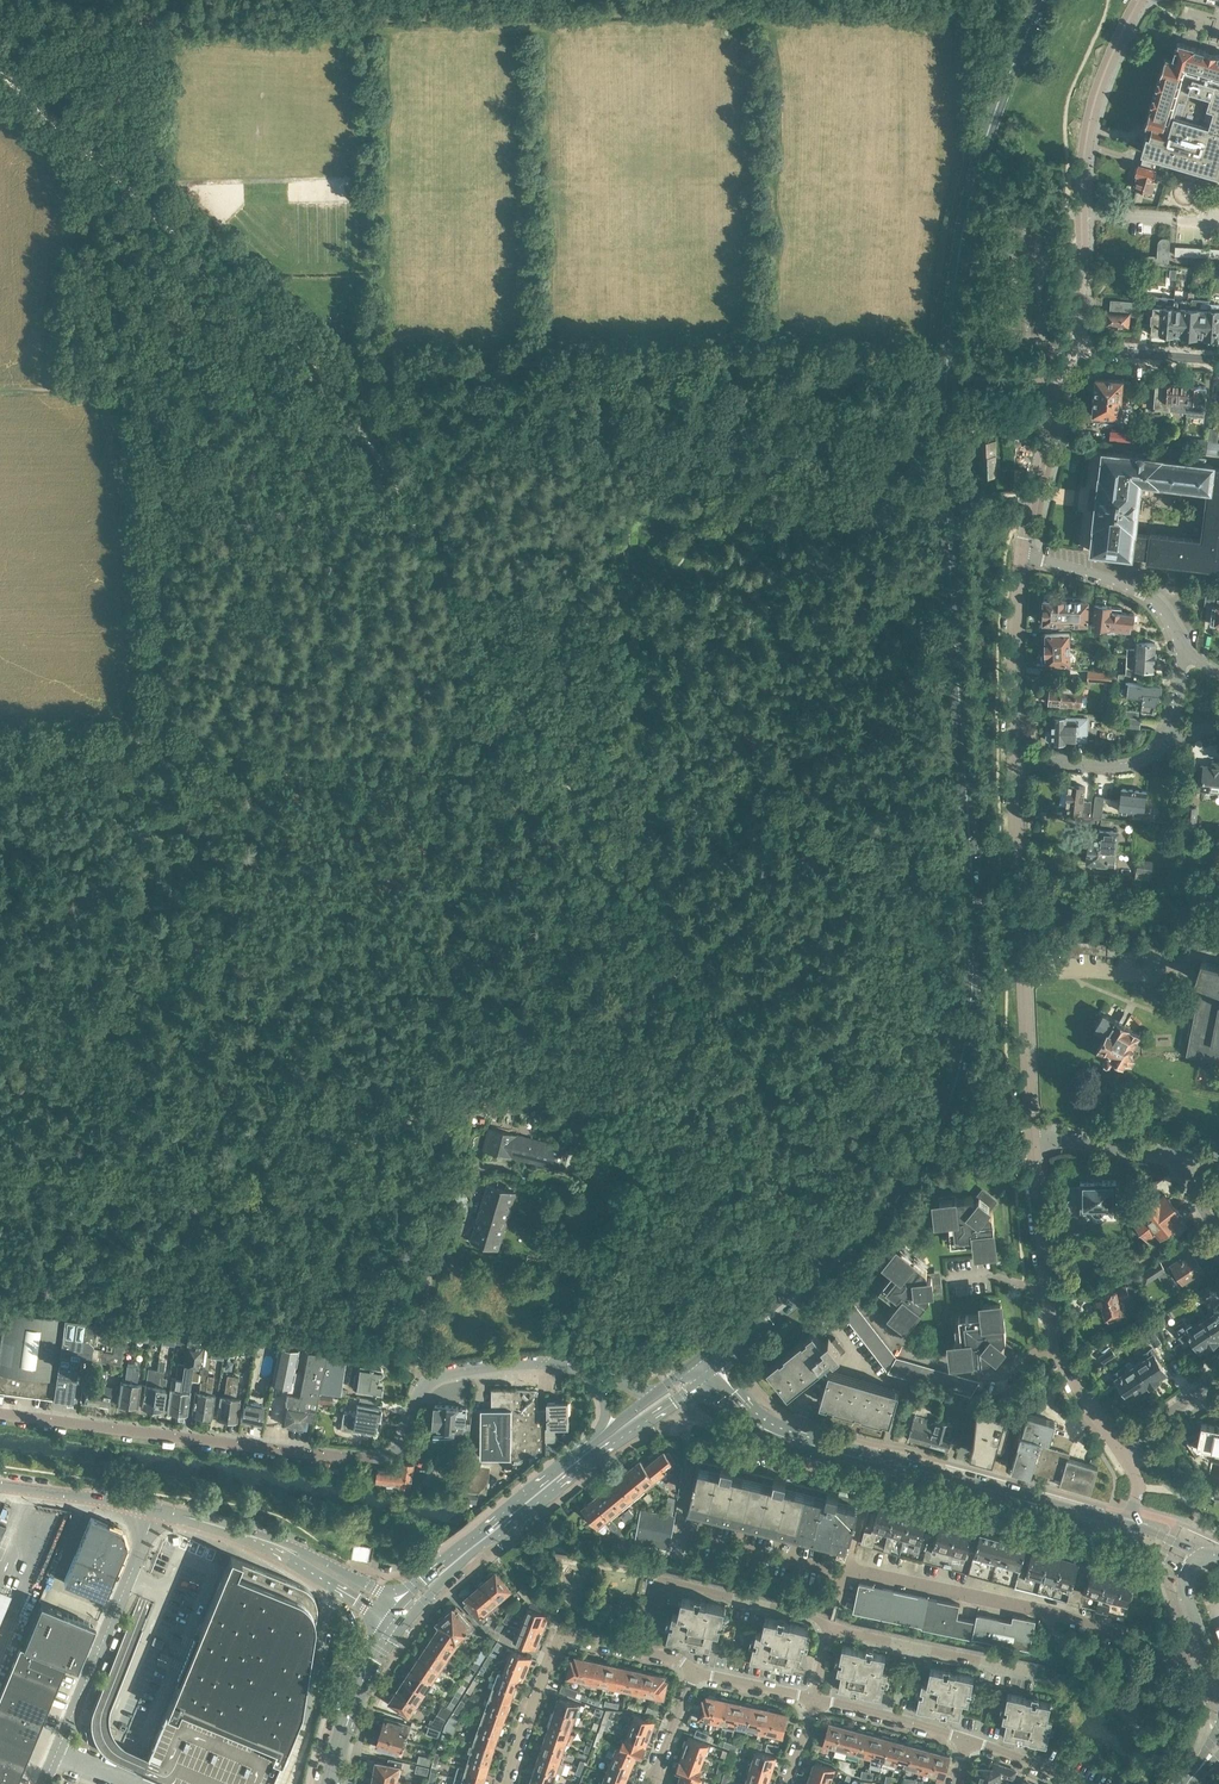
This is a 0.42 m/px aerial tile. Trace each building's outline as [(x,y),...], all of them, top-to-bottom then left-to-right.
[(1145,151),(1161,156),(1166,158),(1165,162),(1190,170),(1191,165),(1218,173),(1218,54),(1177,42),(1172,59),(1165,56),(1145,124),(1152,126),(1150,133),(1147,132),(1142,150),(1145,151)] [(1159,163),(1161,156),(1145,151),(1141,165),(1138,164),(1135,174),(1138,175),(1134,188),(1152,193),(1156,180),(1154,179),(1157,170),(1159,163)] [(1148,256),(1148,264),(1169,265),(1169,258),(1168,258),(1170,242),(1169,240),(1167,239),(1165,238),(1163,238),(1162,238),(1160,240),(1159,242),(1158,256),(1148,256)] [(1176,247),(1175,255),(1218,257),(1218,249),(1176,247)] [(1162,336),(1162,333),(1172,334),(1175,300),(1165,300),(1165,301),(1163,301),(1163,297),(1156,297),(1155,301),(1155,306),(1154,306),(1153,313),(1152,313),(1151,322),(1152,322),(1152,331),(1153,331),(1152,335),(1162,336)] [(1206,337),(1209,304),(1209,301),(1192,299),(1192,302),(1190,336),(1191,336),(1195,336),(1196,336),(1196,339),(1206,339),(1206,337)] [(1190,336),(1192,302),(1175,300),(1172,334),(1172,337),(1183,337),(1183,335),(1184,335),(1188,335),(1188,336),(1190,336)] [(1128,326),(1128,327),(1129,327),(1129,328),(1130,328),(1130,327),(1130,326),(1129,325),(1130,314),(1135,315),(1136,303),(1112,301),(1111,311),(1108,310),(1107,309),(1106,309),(1105,309),(1105,310),(1106,312),(1105,323),(1104,324),(1104,325),(1104,326),(1105,326),(1107,324),(1111,325),(1111,327),(1115,327),(1115,328),(1119,328),(1123,328),(1123,326),(1128,326)] [(1209,304),(1206,337),(1217,338),(1217,340),(1218,340),(1218,304),(1209,304)] [(1094,395),(1094,396),(1122,398),(1129,399),(1131,381),(1123,381),(1124,379),(1096,377),(1095,386),(1093,388),(1093,394),(1094,395)] [(1163,408),(1171,408),(1173,383),(1172,383),(1173,380),(1165,380),(1165,383),(1157,382),(1155,407),(1156,407),(1155,411),(1163,412),(1163,408)] [(1191,385),(1190,384),(1188,405),(1188,410),(1198,410),(1197,415),(1204,415),(1204,411),(1205,411),(1207,386),(1199,386),(1199,382),(1192,382),(1191,385)] [(1171,408),(1188,410),(1188,405),(1190,384),(1173,383),(1171,408)] [(1122,398),(1094,396),(1094,397),(1093,398),(1092,398),(1092,404),(1094,406),(1093,415),(1121,417),(1120,419),(1124,420),(1125,414),(1123,412),(1121,412),(1122,398)] [(1146,413),(1141,445),(1150,446),(1155,415),(1146,413)] [(983,417),(968,416),(963,416),(963,422),(968,422),(968,423),(983,424),(983,417)] [(1112,432),(1111,440),(1140,443),(1141,435),(1112,432)] [(1193,451),(1205,452),(1207,440),(1198,439),(1197,448),(1194,447),(1193,451)] [(980,441),(980,456),(981,476),(997,476),(996,455),(994,455),(994,446),(996,446),(996,440),(980,441)] [(1206,453),(1218,455),(1218,442),(1208,440),(1206,453)] [(1184,441),(1176,441),(1175,450),(1183,451),(1184,441)] [(1162,459),(1162,458),(1145,456),(1145,455),(1144,454),(1143,453),(1142,453),(1141,453),(1139,453),(1137,454),(1137,455),(1104,451),(1101,476),(1100,476),(1098,495),(1097,495),(1096,507),(1094,526),(1095,526),(1092,551),(1132,556),(1132,555),(1148,557),(1148,560),(1218,568),(1218,468),(1214,467),(1214,465),(1206,464),(1207,457),(1177,454),(1176,460),(1162,459)] [(669,532),(654,546),(663,556),(678,542),(669,532)] [(1168,574),(1164,579),(1169,583),(1173,578),(1168,574)] [(1213,591),(1214,585),(1207,584),(1205,604),(1214,605),(1216,591),(1213,591)] [(1045,598),(1044,598),(1043,622),(1052,622),(1052,630),(1058,630),(1058,599),(1053,599),(1053,595),(1045,595),(1045,598)] [(1063,623),(1073,623),(1075,596),(1065,596),(1065,599),(1058,599),(1058,630),(1062,630),(1063,623)] [(1075,596),(1073,623),(1088,624),(1089,600),(1083,600),(1083,596),(1075,596)] [(1093,625),(1108,627),(1109,627),(1112,606),(1112,604),(1105,603),(1106,600),(1097,599),(1097,602),(1096,602),(1093,625)] [(1122,607),(1112,606),(1109,627),(1108,627),(1108,629),(1119,630),(1119,632),(1129,634),(1130,629),(1131,629),(1131,624),(1133,624),(1134,613),(1122,611),(1122,607)] [(1046,642),(1046,647),(1072,647),(1072,631),(1046,631),(1046,633),(1045,633),(1042,634),(1042,640),(1044,641),(1046,641),(1046,642)] [(1128,648),(1128,654),(1155,656),(1156,643),(1135,642),(1135,648),(1128,648)] [(1072,667),(1072,647),(1046,647),(1046,654),(1042,654),(1042,662),(1046,662),(1046,663),(1066,663),(1066,667),(1072,667)] [(1155,656),(1128,654),(1127,673),(1137,674),(1137,668),(1154,669),(1155,656)] [(1112,672),(1098,670),(1089,669),(1087,681),(1111,683),(1112,672)] [(1050,701),(1081,704),(1082,694),(1086,695),(1087,687),(1076,686),(1076,684),(1063,683),(1063,682),(1052,681),(1052,684),(1051,684),(1051,691),(1048,691),(1047,701),(1050,701)] [(1143,697),(1142,711),(1152,712),(1158,698),(1161,699),(1162,686),(1126,681),(1125,694),(1143,697)] [(1125,709),(1124,716),(1138,718),(1139,711),(1125,709)] [(1053,716),(1053,724),(1053,730),(1048,730),(1047,731),(1046,739),(1048,740),(1052,740),(1052,741),(1066,742),(1066,740),(1076,741),(1076,730),(1087,730),(1088,717),(1053,716)] [(1127,726),(1139,728),(1140,720),(1128,718),(1127,726)] [(1202,781),(1201,787),(1205,788),(1205,790),(1209,792),(1213,792),(1218,791),(1218,789),(1218,763),(1212,762),(1212,766),(1200,764),(1198,781),(1202,781)] [(1067,806),(1066,811),(1074,812),(1075,807),(1082,808),(1081,815),(1090,816),(1092,802),(1084,801),(1086,787),(1069,784),(1067,806)] [(1122,789),(1120,811),(1144,814),(1144,813),(1145,803),(1146,791),(1122,789)] [(1096,796),(1093,816),(1102,817),(1104,797),(1096,796)] [(1040,802),(1038,810),(1051,813),(1052,808),(1046,807),(1047,804),(1040,802)] [(1189,804),(1186,829),(1195,830),(1197,830),(1199,805),(1189,804)] [(1088,846),(1118,849),(1120,831),(1112,830),(1113,829),(1100,828),(1099,835),(1089,835),(1084,835),(1083,844),(1088,844),(1088,846)] [(1195,830),(1186,829),(1186,837),(1194,838),(1195,830)] [(1088,851),(1082,850),(1081,860),(1087,860),(1087,861),(1098,862),(1097,866),(1107,867),(1107,865),(1116,866),(1118,849),(1088,846),(1088,851)] [(1153,878),(1154,874),(1155,861),(1139,859),(1137,876),(1153,878)] [(1143,957),(1144,948),(1071,940),(1069,955),(1079,956),(1079,951),(1143,957)] [(1188,1052),(1218,1059),(1218,966),(1202,961),(1196,980),(1199,981),(1202,982),(1188,1052)] [(1130,1026),(1125,1024),(1115,1018),(1115,1019),(1105,1013),(1105,1012),(1101,1018),(1100,1017),(1097,1023),(1098,1023),(1095,1028),(1106,1034),(1100,1044),(1101,1044),(1096,1052),(1105,1057),(1105,1058),(1105,1059),(1105,1060),(1106,1061),(1107,1061),(1108,1061),(1109,1061),(1110,1060),(1110,1061),(1110,1062),(1111,1062),(1118,1066),(1119,1066),(1120,1066),(1122,1062),(1123,1062),(1124,1062),(1125,1063),(1130,1061),(1133,1056),(1132,1051),(1130,1050),(1132,1048),(1133,1047),(1138,1037),(1139,1037),(1139,1036),(1140,1033),(1140,1032),(1140,1033),(1129,1027),(1130,1026)] [(492,1098),(490,1107),(496,1109),(498,1100),(492,1098)] [(485,1150),(487,1151),(564,1170),(570,1147),(491,1128),(485,1150)] [(1081,1187),(1065,1187),(1065,1202),(1081,1202),(1081,1208),(1092,1208),(1093,1212),(1096,1214),(1099,1215),(1102,1214),(1104,1212),(1105,1208),(1117,1208),(1117,1180),(1081,1180),(1081,1187)] [(499,1249),(506,1225),(516,1191),(488,1183),(471,1241),(499,1249)] [(541,1188),(520,1183),(518,1189),(539,1195),(541,1188)] [(949,1218),(951,1241),(951,1242),(976,1240),(977,1247),(995,1245),(993,1229),(995,1229),(993,1213),(988,1208),(993,1201),(983,1192),(977,1200),(972,1195),(955,1197),(955,1199),(940,1200),(942,1219),(949,1218)] [(1144,1212),(1133,1221),(1140,1230),(1149,1241),(1160,1233),(1161,1234),(1177,1222),(1175,1221),(1183,1215),(1174,1204),(1166,1193),(1158,1200),(1157,1198),(1143,1210),(1144,1212)] [(1070,1220),(1070,1235),(1082,1235),(1082,1220),(1070,1220)] [(895,1268),(880,1286),(880,1287),(899,1303),(895,1308),(909,1320),(918,1308),(920,1309),(930,1296),(929,1289),(939,1288),(937,1274),(928,1275),(927,1268),(914,1258),(913,1259),(901,1249),(890,1264),(895,1268)] [(1182,1281),(1204,1267),(1203,1265),(1203,1264),(1200,1260),(1199,1260),(1194,1252),(1184,1259),(1184,1258),(1182,1259),(1181,1258),(1168,1266),(1173,1274),(1176,1272),(1182,1281)] [(1146,1283),(1167,1270),(1160,1259),(1139,1273),(1146,1283)] [(1127,1278),(1129,1286),(1109,1291),(1110,1292),(1095,1297),(1098,1307),(1103,1305),(1108,1321),(1118,1318),(1117,1314),(1123,1313),(1119,1300),(1130,1297),(1129,1294),(1143,1290),(1139,1275),(1127,1278)] [(1212,1284),(1199,1292),(1203,1298),(1216,1290),(1212,1284)] [(844,1315),(856,1306),(852,1300),(840,1309),(844,1315)] [(1001,1304),(984,1306),(983,1306),(984,1313),(959,1316),(962,1340),(955,1341),(957,1359),(972,1358),(973,1359),(989,1357),(994,1352),(1001,1358),(1009,1348),(1002,1342),(1006,1336),(1005,1320),(1003,1320),(1001,1304)] [(1205,1318),(1218,1340),(1218,1339),(1218,1304),(1210,1309),(1213,1313),(1205,1318)] [(861,1312),(856,1306),(844,1315),(849,1321),(861,1312)] [(0,1347),(0,1390),(20,1393),(23,1375),(36,1377),(34,1395),(54,1397),(65,1318),(5,1310),(0,1347)] [(865,1318),(861,1312),(849,1321),(853,1327),(865,1318)] [(54,1397),(54,1398),(73,1400),(75,1389),(78,1364),(79,1357),(85,1358),(84,1368),(86,1369),(87,1358),(92,1322),(65,1318),(54,1397)] [(870,1323),(865,1318),(853,1327),(858,1332),(870,1323)] [(1161,1318),(1155,1322),(1161,1331),(1166,1327),(1161,1318)] [(1218,1341),(1218,1340),(1205,1318),(1193,1325),(1192,1323),(1188,1325),(1185,1321),(1175,1328),(1183,1341),(1191,1336),(1200,1350),(1207,1345),(1209,1347),(1210,1347),(1213,1347),(1217,1344),(1218,1341)] [(92,1322),(87,1358),(93,1359),(101,1361),(120,1364),(125,1334),(126,1327),(97,1323),(92,1322)] [(874,1329),(870,1323),(858,1332),(862,1338),(874,1329)] [(126,1327),(125,1334),(138,1336),(139,1328),(126,1326),(126,1327)] [(139,1328),(138,1336),(150,1337),(151,1330),(139,1328)] [(1155,1328),(1147,1334),(1155,1346),(1163,1340),(1155,1328)] [(879,1335),(874,1329),(862,1338),(867,1344),(879,1335)] [(149,1338),(149,1342),(154,1343),(155,1339),(162,1340),(163,1333),(163,1332),(151,1330),(150,1337),(149,1338)] [(823,1342),(816,1333),(815,1333),(813,1330),(807,1335),(808,1337),(803,1341),(802,1339),(784,1353),(786,1355),(781,1358),(780,1357),(768,1367),(770,1369),(787,1390),(789,1393),(823,1366),(828,1372),(829,1372),(821,1398),(820,1401),(828,1404),(829,1402),(835,1404),(834,1405),(856,1411),(856,1410),(862,1412),(862,1413),(883,1420),(884,1418),(891,1420),(891,1418),(899,1392),(900,1389),(830,1369),(825,1364),(834,1357),(834,1358),(841,1352),(839,1349),(843,1346),(836,1337),(832,1340),(829,1337),(823,1342)] [(162,1344),(165,1344),(174,1345),(175,1345),(175,1343),(176,1335),(163,1333),(162,1340),(162,1344)] [(176,1335),(175,1343),(187,1344),(188,1336),(176,1335)] [(883,1341),(879,1335),(867,1344),(871,1350),(883,1341)] [(187,1344),(185,1357),(195,1358),(192,1380),(198,1381),(199,1372),(208,1374),(210,1356),(213,1339),(188,1336),(187,1344)] [(213,1339),(210,1356),(223,1358),(226,1340),(224,1340),(213,1339),(213,1340),(213,1339)] [(228,1341),(227,1348),(237,1350),(238,1342),(228,1341)] [(871,1350),(876,1355),(887,1346),(883,1341),(871,1350)] [(238,1342),(237,1350),(249,1352),(250,1344),(245,1343),(238,1342)] [(892,1352),(887,1346),(876,1355),(880,1361),(892,1352)] [(279,1352),(273,1383),(289,1386),(288,1391),(300,1393),(302,1382),(297,1381),(299,1371),(294,1370),(298,1349),(280,1347),(279,1352)] [(1143,1359),(1135,1364),(1150,1387),(1151,1386),(1154,1386),(1158,1383),(1158,1381),(1160,1380),(1158,1377),(1166,1372),(1156,1356),(1158,1355),(1153,1347),(1140,1355),(1143,1359)] [(1104,1363),(1116,1355),(1112,1348),(1100,1356),(1104,1363)] [(300,1393),(294,1426),(306,1428),(308,1418),(313,1419),(319,1391),(327,1353),(307,1350),(303,1372),(299,1371),(297,1381),(302,1382),(300,1393)] [(880,1361),(888,1372),(896,1358),(892,1352),(880,1361)] [(328,1353),(319,1392),(346,1395),(347,1389),(342,1388),(346,1359),(347,1356),(347,1355),(330,1353),(328,1353)] [(184,1364),(178,1412),(180,1412),(181,1414),(184,1414),(185,1413),(187,1413),(192,1380),(195,1358),(185,1357),(184,1364)] [(895,1374),(902,1361),(896,1358),(888,1372),(895,1374)] [(87,1384),(84,1401),(86,1402),(88,1403),(92,1403),(94,1403),(97,1403),(102,1364),(102,1363),(101,1363),(101,1361),(93,1359),(91,1369),(96,1369),(96,1371),(95,1376),(94,1385),(87,1384)] [(903,1360),(902,1361),(895,1374),(902,1377),(909,1363),(903,1360)] [(121,1381),(118,1403),(120,1403),(121,1405),(124,1406),(126,1404),(128,1404),(134,1366),(133,1366),(133,1363),(128,1362),(128,1366),(127,1365),(125,1381),(121,1381)] [(910,1362),(909,1363),(902,1377),(909,1379),(916,1365),(910,1362)] [(173,1377),(168,1410),(169,1411),(171,1413),(174,1413),(175,1412),(178,1412),(184,1364),(178,1363),(176,1378),(173,1377)] [(102,1364),(97,1403),(101,1404),(102,1405),(106,1405),(108,1405),(110,1405),(112,1387),(105,1386),(107,1373),(110,1373),(111,1366),(107,1366),(108,1365),(102,1364)] [(915,1381),(923,1367),(917,1364),(916,1365),(909,1379),(915,1381)] [(1148,1388),(1150,1387),(1135,1364),(1125,1370),(1123,1367),(1112,1374),(1117,1382),(1118,1381),(1125,1391),(1124,1391),(1123,1392),(1123,1394),(1124,1396),(1125,1397),(1126,1397),(1128,1397),(1139,1390),(1141,1392),(1147,1388),(1148,1388)] [(360,1365),(357,1389),(375,1392),(375,1393),(376,1393),(376,1392),(382,1393),(383,1382),(378,1382),(379,1380),(379,1375),(380,1375),(383,1373),(383,1371),(382,1368),(381,1368),(360,1365)] [(134,1366),(128,1404),(130,1405),(131,1407),(135,1408),(137,1406),(138,1406),(141,1383),(137,1383),(139,1367),(134,1366)] [(923,1366),(923,1367),(915,1381),(922,1383),(930,1369),(923,1366)] [(929,1385),(937,1371),(931,1368),(930,1369),(922,1383),(929,1385)] [(146,1384),(143,1407),(145,1407),(146,1409),(149,1409),(150,1408),(153,1408),(158,1370),(152,1369),(148,1369),(146,1384)] [(158,1370),(153,1408),(155,1409),(156,1410),(159,1411),(161,1410),(161,1409),(163,1410),(166,1387),(167,1378),(163,1377),(164,1371),(158,1370)] [(938,1370),(937,1371),(929,1385),(936,1386),(944,1373),(938,1370)] [(199,1372),(198,1381),(199,1381),(202,1382),(201,1384),(200,1383),(200,1386),(206,1387),(208,1374),(199,1372)] [(943,1388),(950,1375),(944,1372),(944,1373),(936,1386),(943,1388)] [(951,1374),(950,1375),(943,1388),(950,1390),(957,1377),(951,1374)] [(206,1387),(206,1388),(213,1389),(214,1376),(208,1375),(206,1386),(206,1387)] [(221,1395),(218,1417),(220,1418),(220,1419),(224,1419),(225,1418),(227,1419),(231,1388),(233,1375),(227,1375),(224,1396),(221,1395)] [(231,1388),(227,1419),(230,1419),(231,1420),(234,1421),(235,1420),(237,1420),(240,1398),(236,1397),(239,1376),(233,1375),(231,1388)] [(958,1376),(957,1377),(950,1390),(957,1392),(964,1379),(958,1376)] [(965,1378),(964,1379),(957,1392),(964,1394),(971,1381),(965,1378)] [(964,1394),(971,1396),(979,1382),(978,1383),(972,1380),(971,1381),(964,1394)] [(196,1391),(193,1414),(195,1414),(195,1416),(199,1416),(201,1415),(202,1415),(205,1393),(206,1388),(206,1387),(200,1386),(199,1392),(196,1391)] [(205,1393),(202,1415),(204,1416),(204,1418),(212,1419),(212,1417),(216,1394),(212,1394),(213,1389),(206,1388),(205,1393)] [(492,1409),(482,1409),(481,1457),(512,1458),(512,1389),(492,1389),(492,1409)] [(548,1427),(548,1410),(538,1410),(538,1389),(512,1389),(512,1458),(522,1458),(528,1457),(528,1458),(547,1455),(547,1443),(547,1428),(548,1427)] [(288,1391),(282,1424),(294,1426),(300,1393),(288,1391)] [(944,1391),(941,1401),(965,1408),(968,1398),(944,1391)] [(321,1393),(320,1402),(332,1403),(333,1395),(321,1393)] [(245,1401),(241,1420),(261,1425),(265,1406),(258,1404),(253,1403),(245,1401)] [(548,1406),(548,1410),(548,1427),(569,1427),(569,1401),(548,1401),(548,1406)] [(971,1451),(994,1457),(995,1453),(997,1443),(1003,1445),(1010,1420),(1005,1418),(1007,1410),(978,1402),(976,1424),(975,1436),(971,1451)] [(344,1413),(341,1429),(355,1432),(356,1429),(375,1432),(378,1419),(380,1419),(382,1408),(358,1404),(356,1415),(344,1413)] [(433,1439),(438,1439),(445,1438),(446,1439),(448,1442),(452,1442),(455,1439),(457,1436),(457,1430),(465,1431),(466,1423),(467,1423),(467,1414),(467,1407),(459,1406),(447,1405),(436,1404),(433,1439)] [(1068,1458),(1070,1453),(1064,1451),(1046,1446),(1048,1440),(1050,1441),(1055,1421),(1028,1413),(1026,1419),(1022,1432),(1021,1432),(1018,1442),(1019,1443),(1012,1469),(1031,1475),(1033,1469),(1050,1474),(1050,1476),(1055,1478),(1056,1475),(1062,1477),(1060,1483),(1091,1492),(1098,1467),(1068,1458)] [(908,1438),(929,1444),(935,1424),(936,1424),(937,1422),(939,1415),(937,1415),(935,1423),(933,1423),(930,1424),(926,1423),(927,1419),(915,1415),(908,1438)] [(935,1424),(929,1444),(949,1450),(949,1449),(952,1450),(956,1439),(952,1438),(954,1431),(938,1426),(941,1416),(939,1415),(937,1422),(936,1424),(935,1424)] [(1185,1438),(1187,1441),(1196,1455),(1194,1457),(1195,1457),(1192,1459),(1196,1466),(1196,1470),(1210,1473),(1213,1462),(1218,1463),(1218,1426),(1202,1423),(1201,1428),(1195,1432),(1194,1432),(1185,1438)] [(656,1457),(646,1466),(656,1478),(662,1486),(673,1477),(667,1469),(674,1463),(672,1460),(674,1459),(668,1452),(667,1454),(664,1451),(661,1454),(659,1453),(656,1455),(656,1457)] [(633,1466),(629,1469),(644,1488),(656,1478),(646,1466),(641,1460),(639,1461),(638,1459),(631,1464),(633,1466)] [(696,1476),(694,1482),(696,1483),(691,1501),(849,1540),(851,1532),(855,1519),(856,1519),(857,1515),(856,1515),(856,1513),(857,1510),(858,1504),(860,1498),(839,1493),(840,1490),(829,1487),(827,1495),(823,1494),(824,1489),(786,1480),(787,1477),(775,1475),(774,1482),(770,1481),(771,1476),(770,1475),(770,1476),(734,1467),(734,1464),(723,1462),(721,1469),(717,1468),(718,1463),(701,1459),(697,1477),(696,1476)] [(415,1463),(403,1461),(401,1470),(379,1468),(377,1481),(399,1483),(399,1484),(412,1485),(415,1463)] [(466,1466),(462,1496),(464,1497),(463,1502),(477,1504),(478,1498),(479,1491),(483,1492),(486,1470),(466,1466)] [(623,1471),(616,1477),(632,1498),(644,1488),(629,1469),(625,1473),(623,1471)] [(610,1485),(606,1488),(621,1507),(632,1498),(616,1477),(608,1483),(610,1485)] [(600,1490),(594,1495),(595,1497),(594,1497),(610,1516),(621,1507),(606,1488),(601,1491),(600,1490)] [(648,1493),(644,1496),(648,1502),(653,1498),(648,1493)] [(663,1512),(661,1521),(674,1524),(676,1515),(673,1514),(674,1510),(676,1497),(668,1496),(666,1505),(666,1506),(665,1512),(663,1512)] [(594,1497),(582,1507),(584,1509),(584,1510),(583,1512),(586,1515),(589,1515),(592,1518),(591,1521),(594,1524),(596,1524),(597,1526),(604,1520),(606,1522),(608,1525),(609,1524),(614,1530),(618,1527),(614,1521),(611,1518),(609,1516),(610,1516),(594,1497)] [(849,1540),(691,1501),(688,1513),(689,1513),(744,1526),(784,1536),(788,1537),(846,1551),(849,1540)] [(887,1546),(898,1509),(895,1509),(896,1507),(887,1504),(886,1506),(880,1504),(872,1532),(865,1529),(862,1539),(873,1543),(876,1535),(877,1530),(888,1533),(885,1545),(887,1546)] [(629,1508),(625,1512),(629,1517),(633,1514),(629,1508)] [(640,1508),(635,1542),(667,1547),(671,1545),(674,1524),(661,1521),(663,1512),(640,1508)] [(904,1538),(912,1511),(902,1508),(902,1510),(898,1509),(887,1546),(889,1547),(892,1535),(904,1538)] [(922,1514),(912,1511),(904,1538),(916,1541),(914,1546),(913,1553),(917,1554),(919,1547),(927,1518),(922,1516),(922,1514)] [(625,1512),(621,1515),(625,1521),(629,1517),(625,1512)] [(123,1529),(118,1527),(119,1524),(92,1513),(64,1580),(105,1597),(127,1544),(123,1529)] [(938,1548),(950,1551),(957,1524),(948,1522),(947,1524),(941,1522),(933,1551),(937,1553),(938,1548)] [(967,1527),(957,1524),(950,1551),(962,1555),(961,1559),(965,1560),(967,1551),(973,1531),(967,1529),(967,1527)] [(858,1542),(886,1549),(887,1546),(885,1545),(888,1533),(877,1530),(876,1535),(873,1543),(862,1539),(865,1529),(862,1529),(858,1542)] [(990,1558),(998,1560),(1004,1538),(989,1534),(988,1535),(982,1533),(982,1532),(981,1531),(974,1553),(990,1558)] [(886,1549),(900,1553),(904,1538),(892,1535),(889,1547),(887,1546),(886,1549)] [(914,1546),(916,1541),(904,1538),(900,1553),(930,1561),(933,1551),(919,1547),(917,1554),(913,1553),(914,1546)] [(998,1560),(1006,1562),(1021,1567),(1027,1545),(1026,1544),(1026,1545),(1019,1543),(1019,1542),(1004,1538),(998,1560)] [(352,1559),(353,1559),(368,1563),(371,1547),(354,1544),(352,1559)] [(937,1553),(933,1551),(930,1561),(946,1566),(950,1551),(938,1548),(937,1553)] [(1030,1575),(1042,1578),(1050,1551),(1041,1548),(1040,1551),(1034,1549),(1028,1569),(1025,1578),(1029,1579),(1030,1575)] [(962,1555),(950,1551),(946,1566),(969,1572),(974,1553),(967,1551),(965,1560),(961,1559),(962,1555)] [(1057,1583),(1064,1558),(1059,1556),(1059,1554),(1050,1551),(1042,1578),(1053,1582),(1052,1586),(1056,1587),(1057,1583)] [(990,1558),(974,1553),(969,1572),(985,1577),(990,1558)] [(199,1640),(185,1675),(182,1673),(164,1714),(142,1770),(176,1783),(270,1783),(279,1762),(302,1709),(313,1637),(317,1611),(317,1609),(317,1606),(317,1603),(316,1602),(316,1600),(315,1598),(314,1596),(314,1595),(313,1593),(312,1592),(311,1591),(309,1589),(307,1587),(304,1585),(301,1584),(231,1555),(196,1639),(199,1640)] [(1065,1558),(1064,1558),(1057,1583),(1068,1586),(1066,1590),(1070,1591),(1071,1591),(1072,1586),(1079,1562),(1073,1561),(1074,1558),(1065,1556),(1065,1558)] [(1006,1562),(998,1560),(990,1558),(985,1577),(1000,1581),(1006,1562)] [(1006,1562),(1000,1581),(1016,1585),(1021,1567),(1006,1562)] [(1093,1592),(1101,1595),(1108,1571),(1107,1571),(1106,1568),(1101,1566),(1099,1568),(1093,1567),(1086,1590),(1093,1592)] [(1016,1585),(1038,1591),(1042,1578),(1030,1575),(1029,1579),(1025,1578),(1028,1569),(1021,1567),(1016,1585)] [(1128,1602),(1129,1599),(1129,1598),(1132,1597),(1134,1592),(1132,1590),(1133,1586),(1126,1584),(1127,1577),(1127,1574),(1123,1573),(1120,1575),(1108,1571),(1101,1595),(1118,1599),(1128,1602)] [(489,1578),(486,1581),(490,1586),(490,1588),(492,1591),(494,1590),(500,1598),(511,1589),(502,1579),(496,1572),(495,1573),(494,1573),(492,1572),(488,1575),(488,1577),(489,1578)] [(1038,1591),(1053,1596),(1056,1587),(1052,1586),(1053,1582),(1042,1578),(1038,1591)] [(490,1607),(500,1598),(494,1590),(492,1591),(490,1588),(490,1586),(486,1581),(484,1582),(482,1582),(479,1585),(479,1587),(475,1590),(480,1595),(479,1596),(482,1600),(483,1599),(490,1607)] [(928,1597),(859,1582),(853,1610),(922,1625),(928,1597)] [(526,1584),(519,1590),(527,1599),(536,1593),(535,1583),(526,1584)] [(1053,1596),(1068,1600),(1070,1591),(1066,1590),(1068,1586),(1057,1583),(1056,1587),(1053,1596)] [(1093,1592),(1086,1590),(1072,1586),(1071,1591),(1070,1591),(1068,1600),(1089,1606),(1093,1592)] [(462,1599),(475,1614),(483,1623),(488,1619),(486,1617),(487,1615),(492,1610),(490,1607),(483,1599),(482,1600),(479,1596),(480,1595),(475,1590),(474,1591),(473,1590),(466,1595),(468,1597),(466,1598),(465,1597),(462,1599)] [(1089,1606),(1108,1611),(1137,1619),(1142,1603),(1129,1599),(1128,1602),(1118,1599),(1101,1595),(1093,1592),(1089,1606)] [(525,1612),(523,1617),(544,1626),(548,1614),(544,1613),(547,1606),(538,1602),(538,1601),(538,1600),(536,1593),(527,1599),(531,1603),(527,1613),(525,1612)] [(678,1613),(673,1612),(667,1638),(685,1643),(685,1642),(710,1648),(714,1631),(719,1632),(725,1606),(707,1602),(707,1603),(682,1597),(678,1613)] [(973,1637),(974,1636),(977,1621),(976,1621),(958,1617),(960,1604),(928,1597),(922,1625),(922,1626),(973,1637)] [(41,1602),(23,1646),(66,1663),(78,1668),(85,1652),(83,1651),(92,1630),(89,1623),(63,1612),(63,1611),(41,1602)] [(509,1609),(514,1612),(516,1608),(518,1605),(513,1603),(509,1609)] [(450,1610),(444,1615),(462,1635),(473,1626),(463,1616),(456,1607),(451,1611),(450,1610)] [(507,1623),(511,1616),(507,1613),(503,1621),(507,1623)] [(1036,1620),(1013,1615),(1012,1621),(977,1614),(976,1621),(977,1621),(974,1636),(1030,1648),(1036,1620)] [(437,1631),(454,1646),(458,1641),(457,1640),(462,1635),(444,1615),(439,1620),(440,1621),(438,1622),(441,1626),(437,1631)] [(523,1617),(520,1623),(523,1624),(521,1629),(540,1637),(544,1626),(523,1617)] [(751,1659),(768,1663),(769,1662),(794,1668),(798,1652),(802,1653),(809,1627),(791,1622),(791,1623),(766,1617),(762,1633),(758,1632),(757,1632),(751,1659)] [(499,1622),(494,1628),(499,1631),(503,1625),(499,1622)] [(516,1634),(514,1640),(535,1649),(535,1648),(540,1637),(521,1629),(518,1635),(516,1634)] [(439,1651),(447,1657),(454,1646),(437,1631),(433,1637),(431,1637),(429,1641),(429,1643),(428,1644),(435,1649),(436,1648),(439,1650),(439,1651)] [(485,1645),(490,1648),(494,1640),(490,1638),(485,1645)] [(432,1663),(440,1668),(447,1657),(439,1651),(439,1650),(436,1648),(435,1649),(428,1644),(426,1648),(424,1648),(421,1652),(422,1654),(421,1655),(428,1660),(429,1659),(432,1661),(432,1663)] [(12,1665),(58,1684),(58,1683),(66,1663),(23,1646),(20,1645),(12,1665)] [(887,1673),(887,1672),(882,1671),(886,1655),(861,1649),(843,1645),(837,1671),(842,1672),(839,1689),(864,1694),(863,1695),(882,1699),(887,1673)] [(508,1648),(503,1660),(507,1662),(527,1669),(531,1658),(509,1648),(508,1648)] [(479,1653),(475,1660),(480,1663),(487,1652),(482,1649),(479,1653)] [(425,1674),(432,1679),(440,1668),(432,1663),(432,1661),(429,1659),(428,1660),(421,1655),(418,1659),(416,1660),(414,1663),(414,1665),(413,1667),(420,1671),(421,1671),(425,1673),(425,1674)] [(570,1660),(566,1679),(573,1681),(574,1678),(580,1679),(584,1659),(575,1657),(574,1661),(570,1660)] [(584,1659),(580,1679),(587,1681),(586,1684),(591,1685),(597,1661),(584,1659)] [(475,1660),(471,1666),(476,1669),(480,1663),(475,1660)] [(597,1661),(591,1685),(603,1687),(606,1672),(608,1664),(597,1661)] [(507,1662),(503,1672),(519,1678),(518,1679),(522,1681),(527,1669),(507,1662)] [(606,1672),(603,1687),(608,1688),(607,1691),(614,1692),(615,1690),(618,1675),(620,1666),(608,1664),(606,1672)] [(12,1665),(4,1685),(49,1704),(57,1685),(58,1684),(12,1665)] [(618,1675),(615,1690),(621,1691),(621,1688),(627,1689),(631,1669),(620,1666),(618,1675)] [(417,1685),(425,1690),(432,1679),(425,1674),(425,1673),(421,1671),(420,1671),(413,1667),(411,1671),(409,1671),(406,1675),(407,1677),(406,1678),(412,1683),(414,1682),(417,1684),(417,1685)] [(935,1713),(960,1718),(964,1702),(969,1703),(974,1676),(956,1672),(956,1673),(931,1668),(927,1684),(922,1683),(917,1710),(935,1714),(935,1713)] [(494,1669),(492,1675),(496,1676),(494,1682),(514,1690),(518,1679),(519,1678),(503,1672),(498,1671),(494,1669)] [(631,1669),(627,1689),(634,1691),(633,1694),(638,1695),(638,1692),(643,1671),(631,1669)] [(470,1680),(474,1673),(469,1670),(465,1677),(470,1680)] [(638,1692),(638,1695),(644,1696),(644,1693),(650,1694),(655,1674),(643,1671),(638,1692)] [(655,1674),(650,1694),(657,1696),(656,1702),(665,1703),(667,1693),(665,1693),(667,1680),(664,1679),(664,1676),(655,1674)] [(409,1697),(417,1702),(425,1690),(417,1685),(417,1684),(414,1682),(412,1683),(406,1678),(403,1682),(401,1682),(398,1686),(399,1688),(398,1690),(405,1694),(406,1694),(409,1696),(409,1697)] [(463,1692),(467,1685),(463,1682),(458,1689),(463,1692)] [(490,1687),(488,1692),(510,1701),(514,1690),(494,1682),(492,1688),(490,1687)] [(577,1690),(565,1685),(562,1684),(560,1691),(575,1697),(577,1690)] [(0,1694),(0,1707),(41,1724),(41,1723),(49,1704),(4,1685),(0,1694)] [(390,1701),(392,1703),(409,1714),(417,1702),(409,1697),(409,1696),(406,1694),(405,1694),(398,1690),(396,1694),(395,1693),(393,1693),(390,1697),(391,1699),(392,1700),(390,1701)] [(488,1692),(486,1697),(488,1698),(486,1704),(506,1712),(510,1701),(488,1692)] [(451,1700),(455,1703),(460,1696),(455,1693),(451,1700)] [(1052,1721),(1053,1720),(1048,1719),(1051,1703),(1026,1697),(1017,1695),(1008,1693),(1003,1719),(1007,1720),(1004,1737),(1029,1742),(1029,1743),(1047,1747),(1052,1721)] [(695,1704),(694,1709),(701,1710),(698,1719),(711,1722),(717,1697),(716,1697),(715,1696),(710,1695),(709,1696),(707,1695),(706,1700),(703,1699),(702,1706),(695,1704)] [(1131,1696),(1125,1704),(1142,1718),(1148,1711),(1131,1696)] [(557,1700),(555,1707),(556,1707),(555,1709),(577,1716),(580,1709),(584,1711),(585,1706),(581,1704),(559,1697),(558,1700),(557,1700)] [(717,1697),(711,1722),(723,1725),(729,1699),(722,1697),(721,1698),(717,1697)] [(457,1706),(461,1708),(466,1701),(462,1699),(457,1706)] [(729,1699),(723,1725),(735,1727),(740,1703),(736,1702),(736,1700),(729,1699)] [(437,1714),(446,1719),(452,1708),(444,1702),(437,1714)] [(740,1703),(735,1727),(746,1730),(752,1704),(745,1702),(744,1703),(740,1703)] [(484,1704),(480,1715),(502,1723),(506,1712),(486,1704),(484,1704)] [(752,1704),(746,1730),(758,1733),(762,1715),(764,1708),(760,1707),(759,1706),(752,1704)] [(649,1705),(646,1711),(657,1715),(660,1709),(649,1705)] [(596,1706),(595,1709),(594,1713),(601,1716),(604,1709),(596,1706)] [(41,1724),(0,1707),(0,1730),(33,1744),(41,1725),(41,1724)] [(762,1715),(758,1733),(770,1735),(776,1709),(769,1708),(768,1709),(764,1708),(762,1715)] [(553,1712),(550,1719),(573,1727),(576,1721),(577,1722),(579,1717),(577,1716),(555,1709),(554,1713),(553,1712)] [(776,1709),(770,1735),(776,1737),(776,1738),(782,1740),(788,1713),(783,1712),(783,1711),(776,1709)] [(633,1713),(631,1719),(634,1720),(632,1725),(635,1726),(652,1733),(654,1727),(653,1726),(655,1721),(633,1713)] [(446,1719),(437,1714),(433,1720),(431,1719),(430,1721),(428,1726),(429,1727),(440,1731),(442,1724),(446,1719)] [(459,1719),(451,1715),(446,1723),(443,1731),(456,1734),(457,1731),(456,1726),(459,1719)] [(480,1715),(478,1720),(481,1720),(479,1726),(498,1733),(502,1723),(480,1715)] [(379,1731),(407,1740),(411,1726),(396,1721),(385,1718),(383,1724),(381,1724),(379,1731)] [(549,1727),(548,1731),(574,1740),(576,1734),(572,1732),(573,1727),(550,1719),(548,1726),(549,1727)] [(829,1722),(822,1748),(828,1750),(829,1747),(835,1749),(839,1737),(842,1724),(834,1722),(834,1723),(829,1722)] [(624,1728),(622,1734),(624,1735),(646,1744),(648,1739),(649,1740),(652,1733),(635,1726),(632,1725),(629,1724),(626,1723),(624,1728)] [(839,1737),(835,1749),(847,1752),(849,1747),(854,1729),(850,1728),(850,1726),(842,1724),(839,1737)] [(479,1726),(473,1741),(493,1747),(493,1745),(495,1740),(496,1740),(498,1733),(479,1726)] [(440,1731),(429,1727),(427,1734),(438,1737),(440,1731)] [(599,1730),(596,1738),(601,1739),(604,1732),(605,1728),(601,1727),(600,1731),(599,1730)] [(697,1729),(695,1735),(707,1739),(709,1734),(709,1733),(697,1729)] [(849,1747),(847,1752),(859,1755),(861,1749),(866,1731),(859,1729),(858,1730),(854,1729),(849,1747)] [(25,1764),(25,1763),(33,1744),(0,1730),(0,1754),(25,1764)] [(376,1746),(388,1749),(402,1754),(407,1740),(379,1731),(377,1739),(378,1739),(376,1746)] [(545,1735),(543,1742),(566,1751),(568,1743),(572,1745),(574,1740),(548,1731),(546,1736),(545,1735)] [(861,1749),(859,1755),(871,1758),(877,1740),(878,1736),(873,1734),(874,1733),(866,1731),(861,1749)] [(620,1747),(636,1753),(636,1754),(638,1755),(642,1757),(643,1756),(645,1754),(647,1750),(646,1748),(646,1747),(645,1746),(646,1744),(624,1735),(620,1747)] [(871,1758),(870,1762),(882,1765),(883,1765),(883,1762),(886,1754),(890,1737),(882,1735),(882,1737),(878,1736),(877,1740),(871,1758)] [(589,1736),(586,1744),(591,1746),(594,1738),(589,1736)] [(687,1741),(685,1746),(695,1750),(706,1754),(708,1750),(709,1751),(712,1744),(690,1737),(688,1741),(687,1741)] [(883,1762),(883,1765),(889,1766),(895,1768),(902,1742),(898,1741),(898,1740),(890,1737),(886,1754),(883,1762)] [(731,1743),(724,1740),(722,1746),(729,1748),(729,1747),(731,1743)] [(541,1749),(540,1754),(562,1761),(566,1751),(543,1742),(540,1749),(541,1749)] [(902,1742),(895,1768),(900,1769),(901,1766),(908,1768),(908,1766),(914,1744),(906,1742),(906,1743),(902,1742)] [(779,1745),(768,1743),(766,1750),(777,1752),(779,1745)] [(467,1748),(465,1756),(469,1757),(489,1763),(491,1756),(490,1756),(492,1750),(472,1744),(470,1744),(469,1748),(467,1748)] [(908,1766),(908,1768),(920,1772),(926,1749),(921,1747),(922,1746),(914,1744),(908,1766)] [(608,1755),(608,1756),(610,1756),(613,1757),(633,1765),(638,1755),(636,1754),(636,1753),(620,1747),(615,1745),(613,1749),(611,1748),(608,1755)] [(684,1754),(682,1758),(703,1766),(705,1762),(703,1761),(706,1754),(695,1750),(685,1746),(683,1754),(684,1754)] [(753,1749),(749,1760),(773,1768),(774,1764),(775,1765),(777,1758),(776,1758),(776,1756),(753,1749)] [(926,1749),(920,1772),(932,1775),(933,1771),(938,1751),(930,1749),(930,1750),(926,1749)] [(933,1771),(932,1775),(938,1777),(937,1779),(943,1781),(943,1780),(950,1755),(945,1754),(946,1753),(938,1751),(933,1771)] [(735,1755),(729,1753),(726,1761),(732,1763),(734,1756),(735,1755)] [(25,1764),(0,1754),(0,1777),(16,1783),(24,1765),(25,1764)] [(420,1754),(418,1761),(430,1764),(432,1757),(420,1754)] [(538,1758),(535,1764),(558,1772),(562,1774),(566,1763),(562,1761),(540,1754),(538,1758)] [(465,1761),(464,1767),(486,1774),(489,1763),(469,1757),(467,1762),(465,1761)] [(605,1769),(604,1771),(626,1779),(627,1776),(629,1771),(630,1771),(633,1765),(613,1757),(610,1763),(608,1762),(605,1769)] [(374,1765),(373,1769),(374,1771),(376,1771),(375,1775),(383,1777),(383,1778),(387,1779),(388,1778),(399,1780),(401,1766),(402,1767),(403,1761),(389,1758),(388,1764),(377,1762),(377,1764),(376,1763),(374,1765)] [(678,1764),(676,1768),(677,1769),(677,1770),(683,1773),(683,1772),(699,1778),(699,1777),(703,1779),(703,1777),(700,1776),(703,1769),(701,1768),(701,1766),(703,1767),(703,1766),(682,1758),(681,1762),(680,1762),(680,1763),(678,1764)] [(749,1760),(746,1771),(748,1772),(750,1772),(770,1779),(772,1772),(771,1772),(773,1768),(749,1760)] [(813,1767),(810,1773),(813,1774),(831,1779),(835,1780),(839,1769),(815,1762),(814,1767),(813,1767)] [(1008,1776),(1005,1783),(1010,1783),(1015,1770),(994,1762),(992,1767),(986,1766),(986,1765),(986,1764),(985,1764),(985,1763),(984,1763),(983,1763),(982,1763),(981,1764),(980,1764),(980,1765),(980,1766),(979,1772),(978,1773),(976,1779),(998,1783),(1001,1774),(1008,1776)] [(416,1771),(428,1774),(430,1766),(417,1764),(416,1771)] [(534,1772),(533,1776),(554,1783),(558,1772),(535,1764),(533,1771),(534,1772)] [(455,1778),(462,1780),(477,1783),(483,1783),(486,1774),(464,1767),(459,1765),(455,1778)] [(857,1768),(849,1766),(848,1772),(855,1774),(857,1768)] [(869,1771),(862,1770),(860,1777),(867,1778),(869,1771)] [(602,1779),(604,1780),(603,1783),(624,1783),(626,1781),(626,1779),(604,1771),(603,1774),(602,1779)] [(678,1782),(679,1782),(683,1783),(703,1783),(704,1779),(703,1779),(699,1777),(699,1778),(683,1772),(683,1773),(682,1776),(680,1776),(678,1782)] [(743,1783),(747,1783),(769,1783),(770,1779),(750,1772),(747,1779),(744,1778),(743,1783)] [(808,1783),(834,1783),(835,1780),(831,1779),(813,1774),(810,1773),(808,1780),(809,1781),(808,1783)] [(372,1783),(373,1783),(398,1783),(399,1780),(388,1778),(387,1779),(383,1778),(383,1777),(375,1775),(375,1777),(373,1777),(372,1783)]
